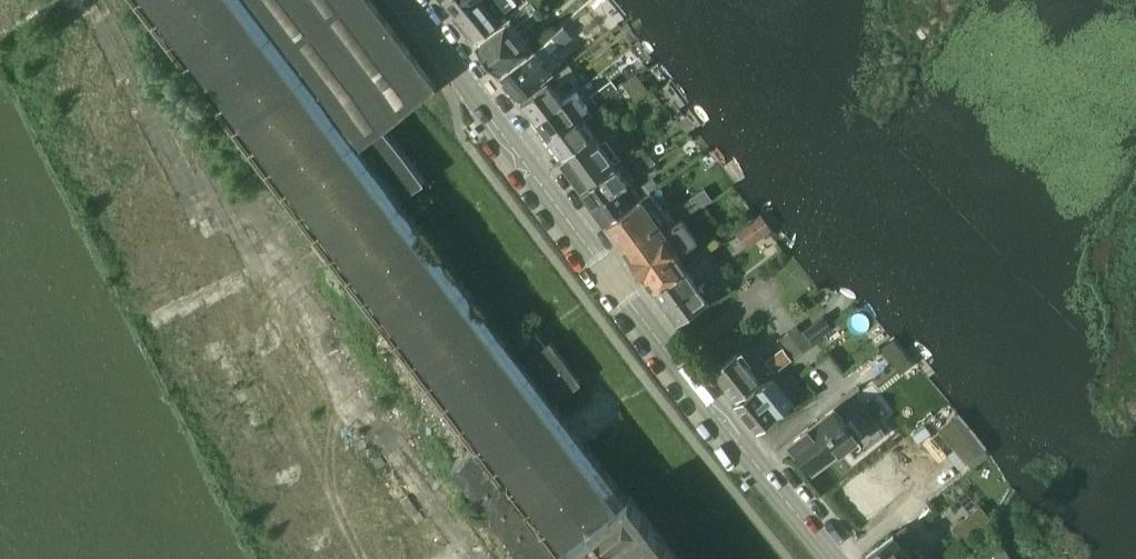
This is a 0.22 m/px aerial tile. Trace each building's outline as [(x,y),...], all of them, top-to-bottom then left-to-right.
[(629,493),(626,495),(553,400),(580,380),(549,341),(546,344),(535,330),(513,347),(399,198),(424,178),(383,125),(436,84),(372,0),(135,0),(376,317),(350,338),(360,351),(364,348),(524,558),(679,558),(629,493)] [(444,1),(457,18),(479,0),(478,0),(445,0),(444,1)] [(457,18),(475,41),(497,23),(496,22),(499,20),(503,25),(509,20),(504,15),(504,12),(495,0),(479,0),(457,18)] [(475,47),(497,74),(526,51),(509,30),(536,9),(529,0),(526,0),(509,13),(512,17),(509,20),(503,25),(475,47)] [(564,26),(502,79),(519,99),(554,69),(545,59),(572,36),(564,26)] [(520,102),(535,123),(571,96),(570,95),(562,102),(553,90),(574,71),(573,71),(582,64),(576,57),(568,64),(567,63),(520,102)] [(649,91),(636,72),(621,83),(635,101),(649,91)] [(611,80),(591,95),(597,102),(616,87),(611,80)] [(571,96),(535,123),(547,138),(575,118),(566,107),(575,101),(571,96)] [(547,138),(562,158),(595,134),(584,120),(579,124),(575,118),(547,138)] [(560,160),(580,188),(620,158),(605,139),(601,142),(595,134),(562,158),(560,160)] [(640,174),(655,162),(645,149),(629,161),(640,174)] [(582,193),(605,224),(649,192),(640,198),(634,190),(629,182),(632,179),(622,165),(582,193)] [(658,185),(653,177),(639,187),(645,194),(658,185)] [(704,188),(690,198),(690,199),(697,208),(711,198),(704,188)] [(649,192),(605,224),(623,249),(659,222),(663,229),(681,216),(672,223),(649,192)] [(690,199),(681,205),(688,215),(697,208),(690,199)] [(704,204),(690,214),(697,224),(712,214),(710,212),(704,204)] [(623,249),(642,275),(653,291),(685,267),(676,255),(698,239),(681,216),(663,229),(659,222),(623,249)] [(685,267),(653,291),(665,307),(702,280),(696,271),(703,266),(700,262),(696,265),(694,261),(685,267)] [(704,279),(702,280),(665,307),(676,323),(719,291),(713,283),(709,286),(704,279)] [(795,324),(779,336),(794,357),(811,344),(811,343),(832,327),(823,315),(823,314),(800,331),(795,324)] [(894,338),(882,348),(901,372),(913,363),(894,338)] [(774,372),(791,359),(782,347),(765,360),(774,372)] [(740,349),(737,351),(713,371),(735,399),(763,377),(740,349)] [(735,407),(758,433),(777,418),(795,401),(774,376),(753,392),(735,407)] [(854,458),(885,433),(852,391),(788,442),(812,472),(845,446),(854,458)] [(877,401),(867,408),(875,419),(885,411),(877,401)] [(937,429),(966,464),(980,452),(951,417),(937,429)] [(855,478),(831,496),(858,530),(881,511),(880,510),(899,495),(899,494),(912,484),(889,455),(876,465),(875,464),(856,479),(855,478)] [(967,535),(957,523),(951,528),(961,540),(967,535)] [(906,555),(910,552),(907,549),(912,546),(899,530),(894,534),(893,532),(863,558),(864,558),(909,558),(906,555)] [(948,553),(954,558),(956,558),(967,549),(961,542),(948,553)]
